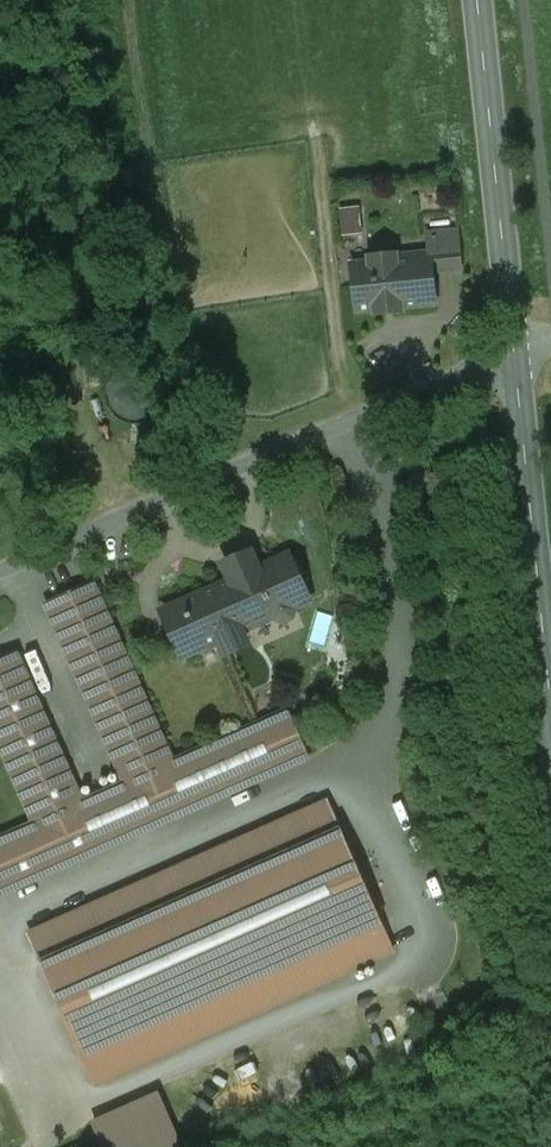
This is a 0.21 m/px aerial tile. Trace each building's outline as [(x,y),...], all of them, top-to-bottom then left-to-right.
[(342,233),(363,232),(361,204),(340,205),(342,233)] [(457,231),(426,234),(428,252),(430,252),(432,271),(460,268),(457,231)] [(396,254),(368,257),(369,263),(351,264),(356,312),(374,310),(374,314),(402,311),(401,307),(435,304),(432,271),(430,252),(428,252),(396,256),(396,254)] [(130,368),(125,369),(121,370),(117,372),(114,375),(112,377),(109,381),(107,385),(106,389),(105,392),(105,396),(106,400),(106,402),(107,404),(108,407),(110,411),(113,415),(116,417),(118,419),(122,421),(127,422),(133,423),(139,423),(143,421),(148,419),(151,417),(153,414),(157,410),(159,405),(160,403),(160,399),(161,395),(160,391),(159,387),(158,383),(156,380),(153,376),(150,374),(146,371),(141,369),(136,368),(130,368)] [(230,580),(171,607),(191,652),(219,640),(221,644),(242,634),(241,630),(275,614),(276,616),(282,618),(288,615),(291,609),(290,608),(299,604),(279,559),(257,568),(254,561),(227,573),(230,580)] [(172,761),(92,583),(45,604),(124,782),(172,761)] [(146,607),(143,599),(129,603),(132,612),(146,607)] [(15,652),(0,659),(0,746),(34,822),(81,801),(15,652)] [(8,891),(307,758),(286,711),(172,761),(124,782),(81,801),(34,822),(0,837),(0,873),(8,891)] [(326,802),(28,934),(95,1084),(392,952),(326,802)] [(103,1146),(182,1146),(163,1091),(92,1115),(103,1146)]
